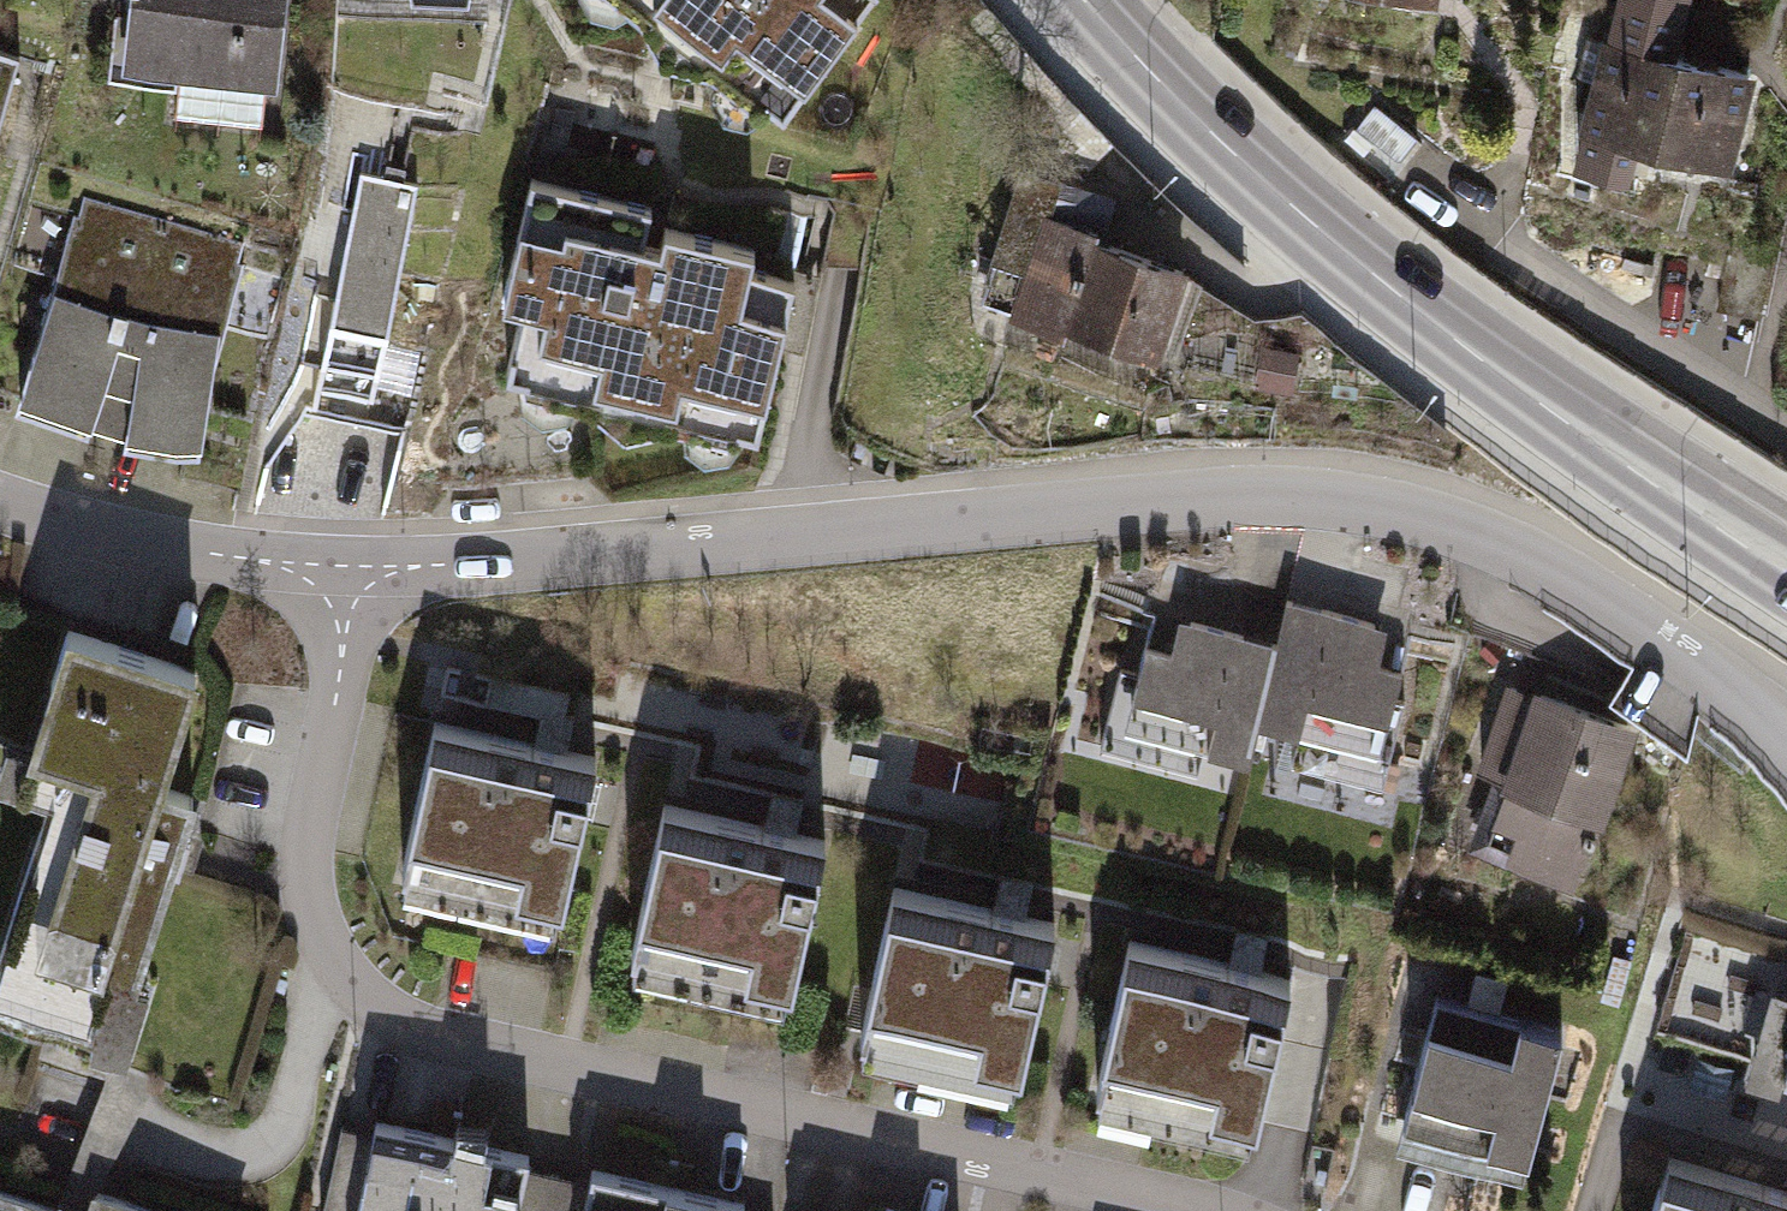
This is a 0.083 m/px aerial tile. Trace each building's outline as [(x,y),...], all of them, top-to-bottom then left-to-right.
[(132,47),(187,54),(180,116),(265,125),(280,0),(137,0),(132,47)] [(689,32),(788,108),(870,0),(646,0),(689,32)] [(1580,137),(1720,173),(1745,77),(1674,59),(1689,0),(1615,0),(1580,137)] [(361,169),(316,388),(372,399),(417,180),(361,169)] [(650,212),(535,185),(507,302),(525,306),(510,371),(759,430),(795,277),(756,267),(759,253),(670,231),(667,245),(643,240),(650,212)] [(246,242),(81,194),(21,398),(185,447),(246,242)] [(1050,233),(1025,302),(1155,348),(1180,279),(1050,233)] [(1301,355),(1262,346),(1256,389),(1295,394),(1301,355)] [(1259,717),(1299,728),(1290,762),(1383,787),(1406,701),(1392,698),(1401,664),(1365,655),(1373,625),(1290,602),(1280,641),(1259,717)] [(1259,717),(1280,641),(1189,616),(1182,644),(1151,636),(1140,675),(1121,670),(1101,746),(1198,772),(1206,742),(1250,754),(1259,717)] [(71,632),(32,750),(63,760),(0,956),(0,995),(96,1026),(114,971),(134,977),(192,798),(160,788),(197,672),(71,632)] [(1701,704),(1640,664),(1612,697),(1687,750),(1701,704)] [(1511,773),(1487,839),(1575,871),(1629,724),(1541,692),(1527,730),(1500,720),(1484,763),(1511,773)] [(594,757),(430,721),(399,866),(562,901),(594,757)] [(824,839),(661,802),(628,948),(791,984),(824,839)] [(1056,923),(887,885),(855,1028),(1024,1066),(1056,923)] [(1290,979),(1128,942),(1096,1087),(1258,1123),(1290,979)] [(1562,1030),(1436,996),(1402,1120),(1464,1137),(1468,1120),(1487,1125),(1477,1162),(1522,1175),(1562,1030)] [(374,1122),(353,1210),(434,1210),(450,1138),(374,1122)] [(450,1138),(434,1210),(515,1210),(528,1155),(450,1138)] [(1668,1156),(1651,1210),(1786,1210),(1786,1194),(1668,1156)] [(591,1169),(581,1210),(662,1210),(668,1186),(591,1169)] [(668,1186),(662,1210),(743,1210),(745,1202),(668,1186)] [(92,1193),(86,1210),(153,1210),(92,1193)] [(0,1194),(0,1210),(53,1210),(0,1194)]
